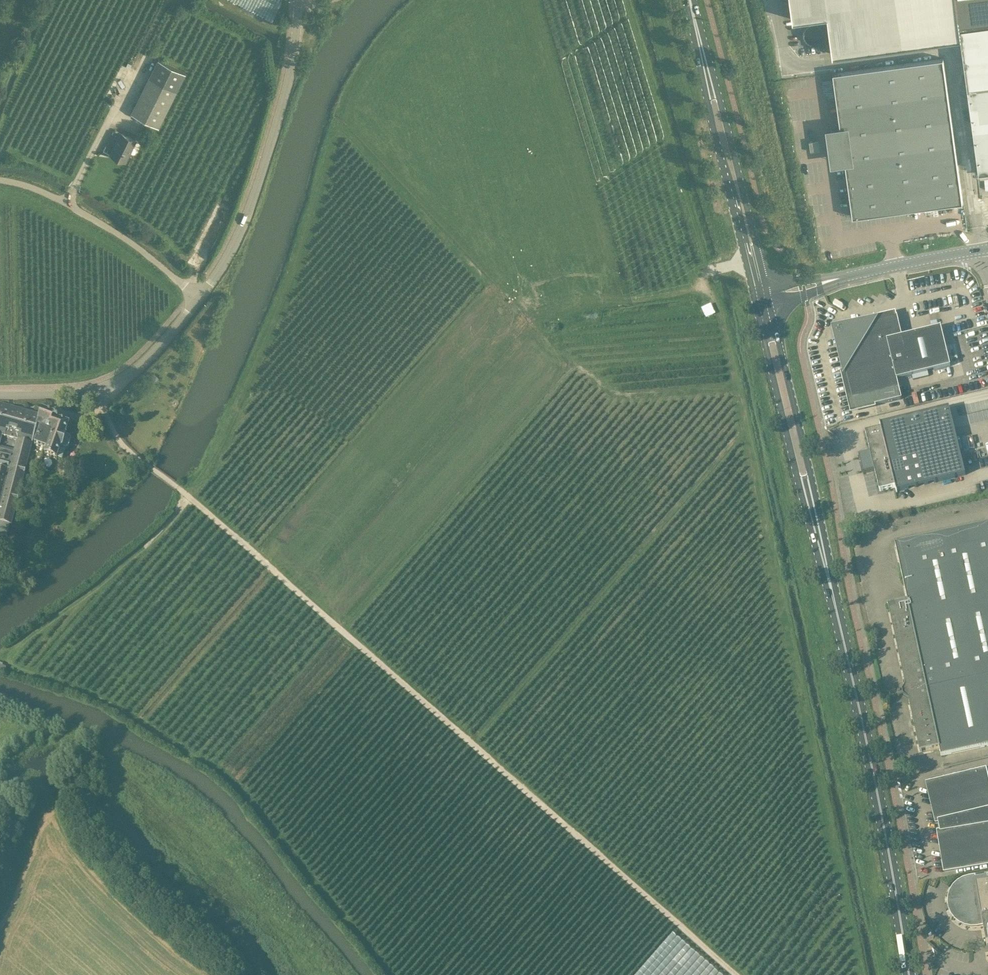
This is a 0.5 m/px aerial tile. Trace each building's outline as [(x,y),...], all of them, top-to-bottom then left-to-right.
[(270,13),(273,0),(223,0),(223,2),(270,13)] [(834,55),(961,37),(980,171),(987,170),(987,0),(792,0),(794,20),(829,15),(834,55)] [(842,131),(833,133),(837,159),(845,157),(853,216),(963,201),(944,58),(834,73),(842,131)] [(186,73),(158,59),(131,113),(159,127),(186,73)] [(136,140),(121,133),(111,154),(125,162),(136,140)] [(703,307),(705,315),(715,313),(713,305),(703,307)] [(846,371),(840,372),(852,401),(856,410),(876,406),(902,399),(900,389),(897,380),(912,376),(928,372),(951,367),(941,327),(903,337),(898,316),(874,317),(875,322),(871,329),(868,327),(864,326),(860,326),(856,327),(852,328),(849,330),(846,333),(843,336),(842,340),(841,344),(840,348),(841,352),(842,355),(844,359),(847,362),(850,364),(846,371)] [(7,538),(10,525),(11,525),(35,432),(41,416),(2,405),(1,405),(0,405),(0,446),(2,437),(17,440),(14,453),(0,450),(0,536),(7,538)] [(860,459),(859,459),(859,460),(860,460),(863,471),(862,472),(862,473),(863,472),(864,474),(875,472),(880,491),(896,488),(897,492),(966,475),(950,408),(880,425),(882,429),(866,433),(871,454),(866,455),(862,456),(859,457),(860,459)] [(58,421),(59,417),(42,412),(41,416),(35,432),(38,433),(34,445),(46,449),(44,455),(57,460),(57,458),(62,460),(65,450),(68,448),(70,440),(69,438),(65,436),(69,425),(58,421)] [(942,757),(987,747),(987,525),(896,545),(908,601),(888,606),(920,753),(940,749),(942,757)] [(945,872),(987,864),(987,780),(986,769),(927,783),(936,823),(939,822),(941,831),(938,832),(945,872)] [(975,878),(969,878),(963,880),(958,883),(954,888),(951,893),(949,899),(949,904),(950,910),(953,915),(956,920),(961,923),(966,926),(972,927),(978,927),(983,925),(987,945),(987,875),(975,878)]
